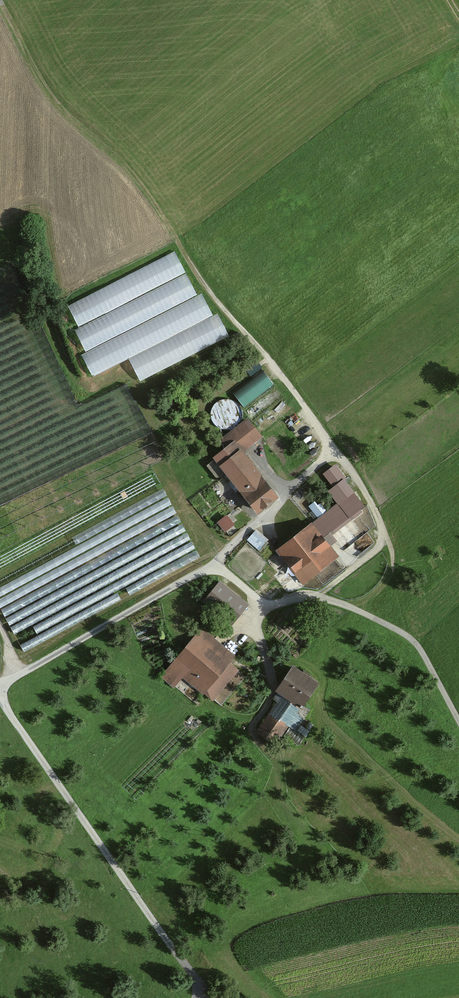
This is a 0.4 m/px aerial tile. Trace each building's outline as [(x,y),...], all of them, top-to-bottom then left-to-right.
[(180,252),(68,299),(79,325),(76,326),(87,350),(83,352),(94,376),(96,376),(100,385),(136,370),(139,377),(232,338),(221,312),(215,314),(205,291),(198,294),(180,252)] [(259,387),(252,393),(261,403),(267,398),(259,387)] [(264,432),(294,407),(285,396),(255,421),(264,432)] [(262,436),(250,421),(223,443),(229,450),(208,466),(220,481),(230,473),(262,512),(282,495),(245,450),(262,436)] [(277,432),(266,438),(273,451),(284,444),(277,432)] [(368,506),(336,466),(323,477),(342,501),(279,552),(306,587),(342,558),(326,539),(368,506)] [(142,585),(200,557),(167,489),(139,502),(143,510),(130,516),(128,511),(114,518),(120,529),(168,506),(176,523),(1,605),(14,632),(34,623),(38,632),(141,584),(142,585)] [(226,530),(236,522),(228,512),(217,520),(226,530)] [(271,541),(259,530),(249,541),(262,552),(271,541)] [(37,550),(32,540),(0,556),(0,568),(37,550)] [(252,604),(222,581),(209,598),(240,621),(252,604)] [(244,670),(206,634),(164,679),(175,688),(186,676),(214,701),(244,670)] [(324,687),(296,669),(276,698),(282,702),(262,732),(284,747),(324,687)]
